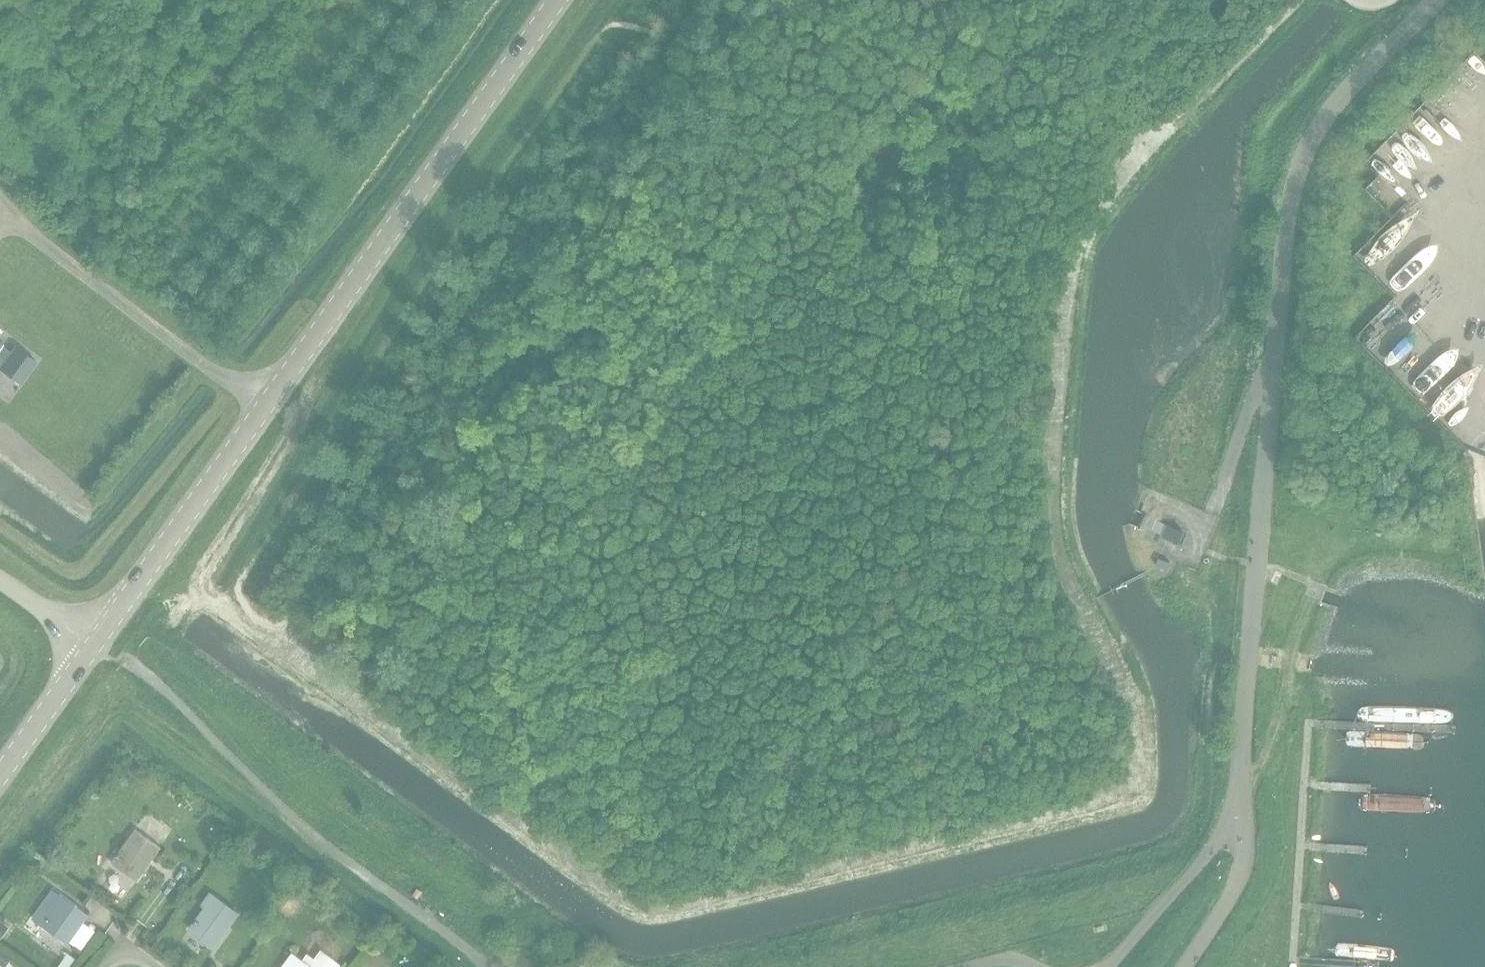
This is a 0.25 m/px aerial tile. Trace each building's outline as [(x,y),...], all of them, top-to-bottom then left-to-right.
[(20,382),(36,361),(14,345),(10,351),(1,344),(2,343),(0,341),(0,367),(20,382)] [(1171,525),(1167,536),(1182,542),(1186,531),(1171,525)] [(1376,730),(1342,730),(1342,743),(1376,743),(1376,730)] [(1341,767),(1340,779),(1372,782),(1373,767),(1341,767)] [(118,789),(120,805),(134,803),(132,787),(118,789)] [(1370,796),(1342,796),(1342,811),(1369,811),(1370,796)] [(1338,826),(1337,841),(1372,843),(1373,827),(1338,826)] [(135,828),(111,861),(137,879),(160,847),(135,828)] [(231,853),(244,850),(240,837),(228,841),(231,853)] [(33,855),(26,865),(35,871),(42,862),(33,855)] [(1354,871),(1325,871),(1325,905),(1354,905),(1354,871)] [(29,893),(38,899),(45,890),(36,883),(29,893)] [(214,895),(190,928),(215,947),(239,914),(214,895)] [(64,896),(42,925),(67,943),(88,914),(64,896)] [(9,926),(3,922),(6,917),(0,913),(0,939),(9,926)] [(0,951),(0,963),(4,966),(11,957),(1,950),(0,951)] [(341,965),(322,951),(315,961),(308,955),(304,961),(293,952),(282,966),(339,966),(341,965)]
